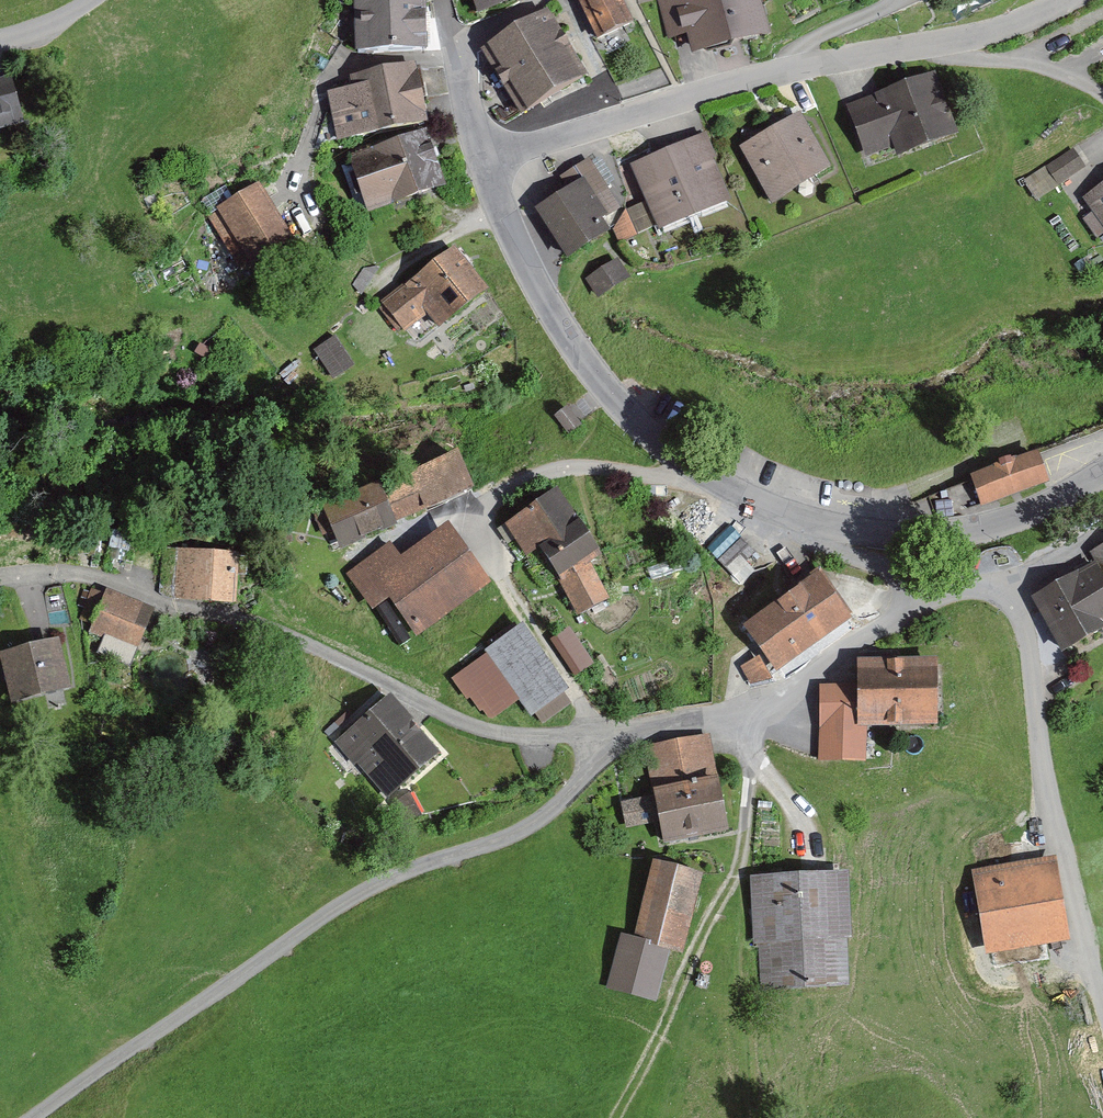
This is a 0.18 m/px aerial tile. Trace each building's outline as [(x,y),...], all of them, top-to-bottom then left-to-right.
[(355,3),(357,57),(428,54),(426,0),(372,0),(372,3),(355,3)] [(479,16),(523,0),(473,0),(479,16)] [(575,1),(595,47),(635,30),(622,0),(579,0),(575,1)] [(659,0),(670,46),(691,41),(694,56),(768,38),(759,0),(661,0),(659,0)] [(547,11),(482,51),(522,116),(587,77),(547,11)] [(352,90),(330,94),(339,146),(425,130),(433,129),(421,66),(350,79),(352,90)] [(0,76),(0,130),(23,123),(8,73),(0,76)] [(937,83),(851,111),(867,160),(895,151),(897,158),(955,138),(937,83)] [(802,116),(741,151),(773,208),(834,173),(802,116)] [(425,130),(345,162),(366,217),(447,187),(425,130)] [(1029,172),(1042,190),(1091,156),(1078,138),(1029,172)] [(703,140),(634,170),(662,236),(732,206),(703,140)] [(560,202),(537,217),(568,264),(609,237),(600,224),(622,210),(590,162),(550,188),(560,202)] [(260,185),(205,217),(240,276),(295,245),(260,185)] [(1087,204),(1102,225),(1102,191),(1087,204)] [(634,240),(626,217),(617,231),(622,244),(634,240)] [(456,247),(380,307),(404,336),(429,316),(441,331),(491,291),(456,247)] [(618,264),(590,283),(601,299),(629,281),(618,264)] [(339,340),(321,351),(339,379),(356,369),(339,340)] [(583,427),(568,407),(554,418),(569,438),(583,427)] [(1040,456),(971,478),(980,506),(1049,484),(1040,456)] [(458,458),(385,488),(400,523),(473,493),(458,458)] [(381,487),(322,510),(339,553),(398,530),(381,487)] [(559,495),(506,529),(529,564),(541,557),(583,621),(612,602),(588,566),(600,558),(559,495)] [(391,547),(349,578),(373,611),(387,601),(419,643),(494,588),(450,527),(402,562),(391,547)] [(1091,552),(1102,573),(1102,545),(1091,552)] [(240,558),(166,552),(163,591),(183,602),(236,607),(240,558)] [(1033,600),(1060,655),(1102,634),(1102,582),(1097,569),(1033,600)] [(816,579),(745,630),(762,654),(743,668),(757,688),(848,624),(816,579)] [(156,613),(106,593),(90,635),(140,655),(156,613)] [(575,616),(555,630),(580,666),(600,652),(575,616)] [(520,634),(458,684),(491,724),(517,703),(534,724),(569,695),(520,634)] [(60,644),(0,657),(10,704),(69,692),(60,644)] [(858,691),(820,691),(820,729),(933,729),(934,664),(858,664),(858,691)] [(392,701),(340,748),(390,803),(442,755),(392,701)] [(659,800),(624,805),(628,831),(660,827),(663,849),(729,838),(714,739),(651,749),(659,800)] [(1055,862),(973,874),(986,958),(1068,945),(1055,862)] [(700,879),(653,868),(638,931),(661,947),(682,952),(700,879)] [(849,880),(754,882),(756,993),(851,991),(849,880)] [(674,955),(621,941),(608,993),(661,1007),(674,955)]
